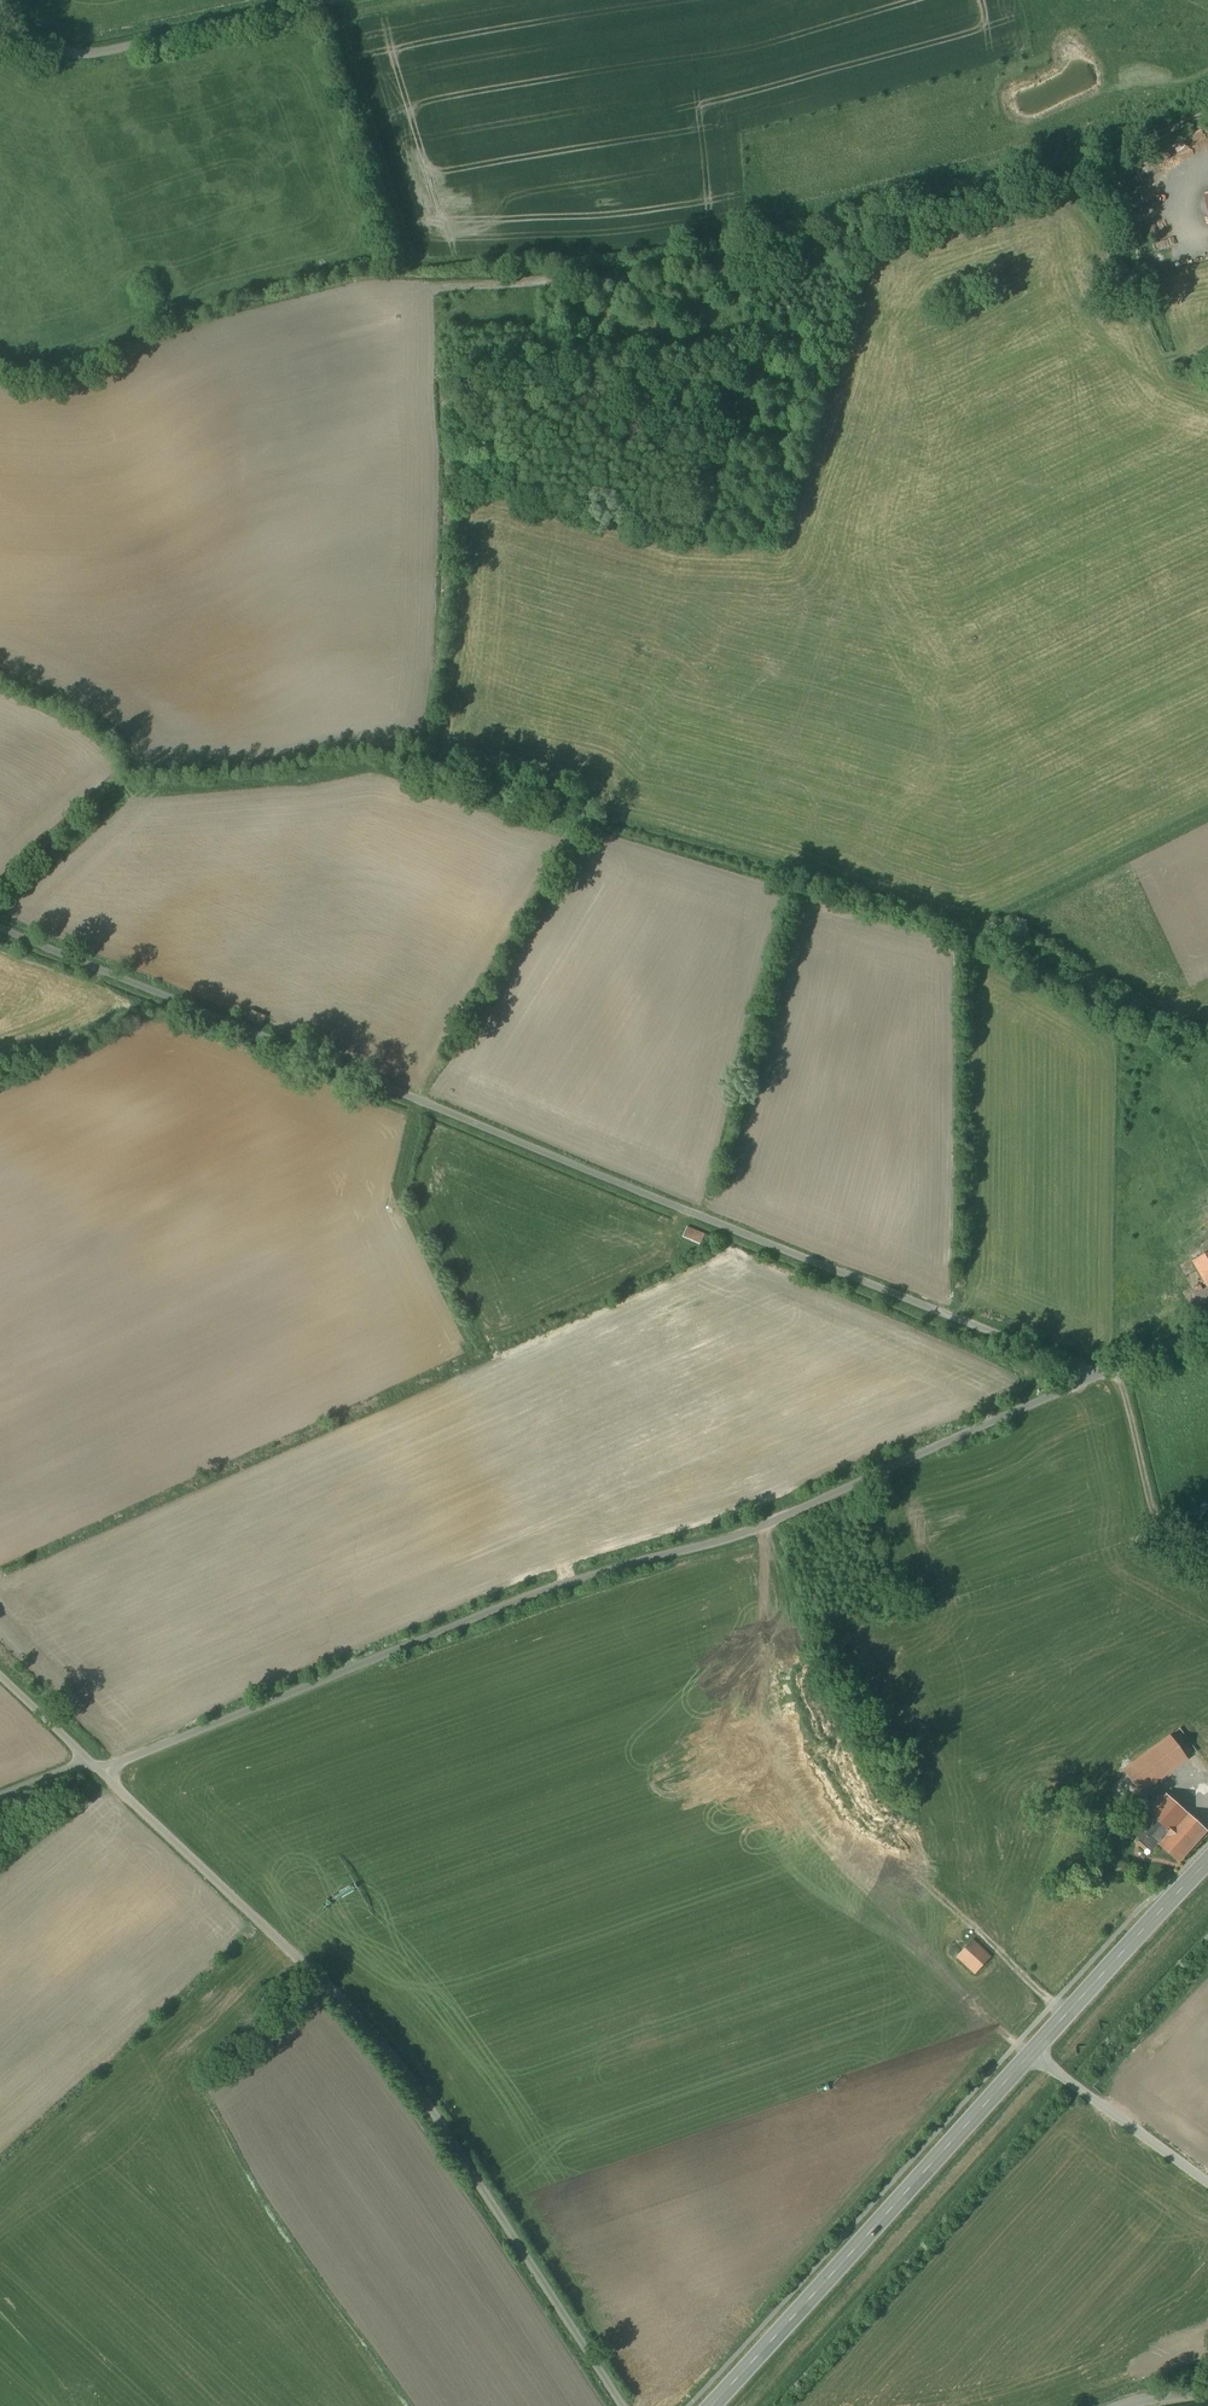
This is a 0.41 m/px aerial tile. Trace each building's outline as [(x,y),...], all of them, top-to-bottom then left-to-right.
[(697,1245),(702,1233),(682,1226),(678,1238),(697,1245)] [(1193,1261),(1207,1288),(1207,1253),(1193,1261)] [(1207,1288),(1195,1295),(1205,1313),(1207,1311),(1207,1288)] [(1171,1725),(1124,1760),(1146,1788),(1192,1753),(1171,1725)] [(1202,1815),(1170,1783),(1135,1817),(1166,1849),(1202,1815)] [(992,1956),(973,1939),(956,1957),(975,1974),(992,1956)]
